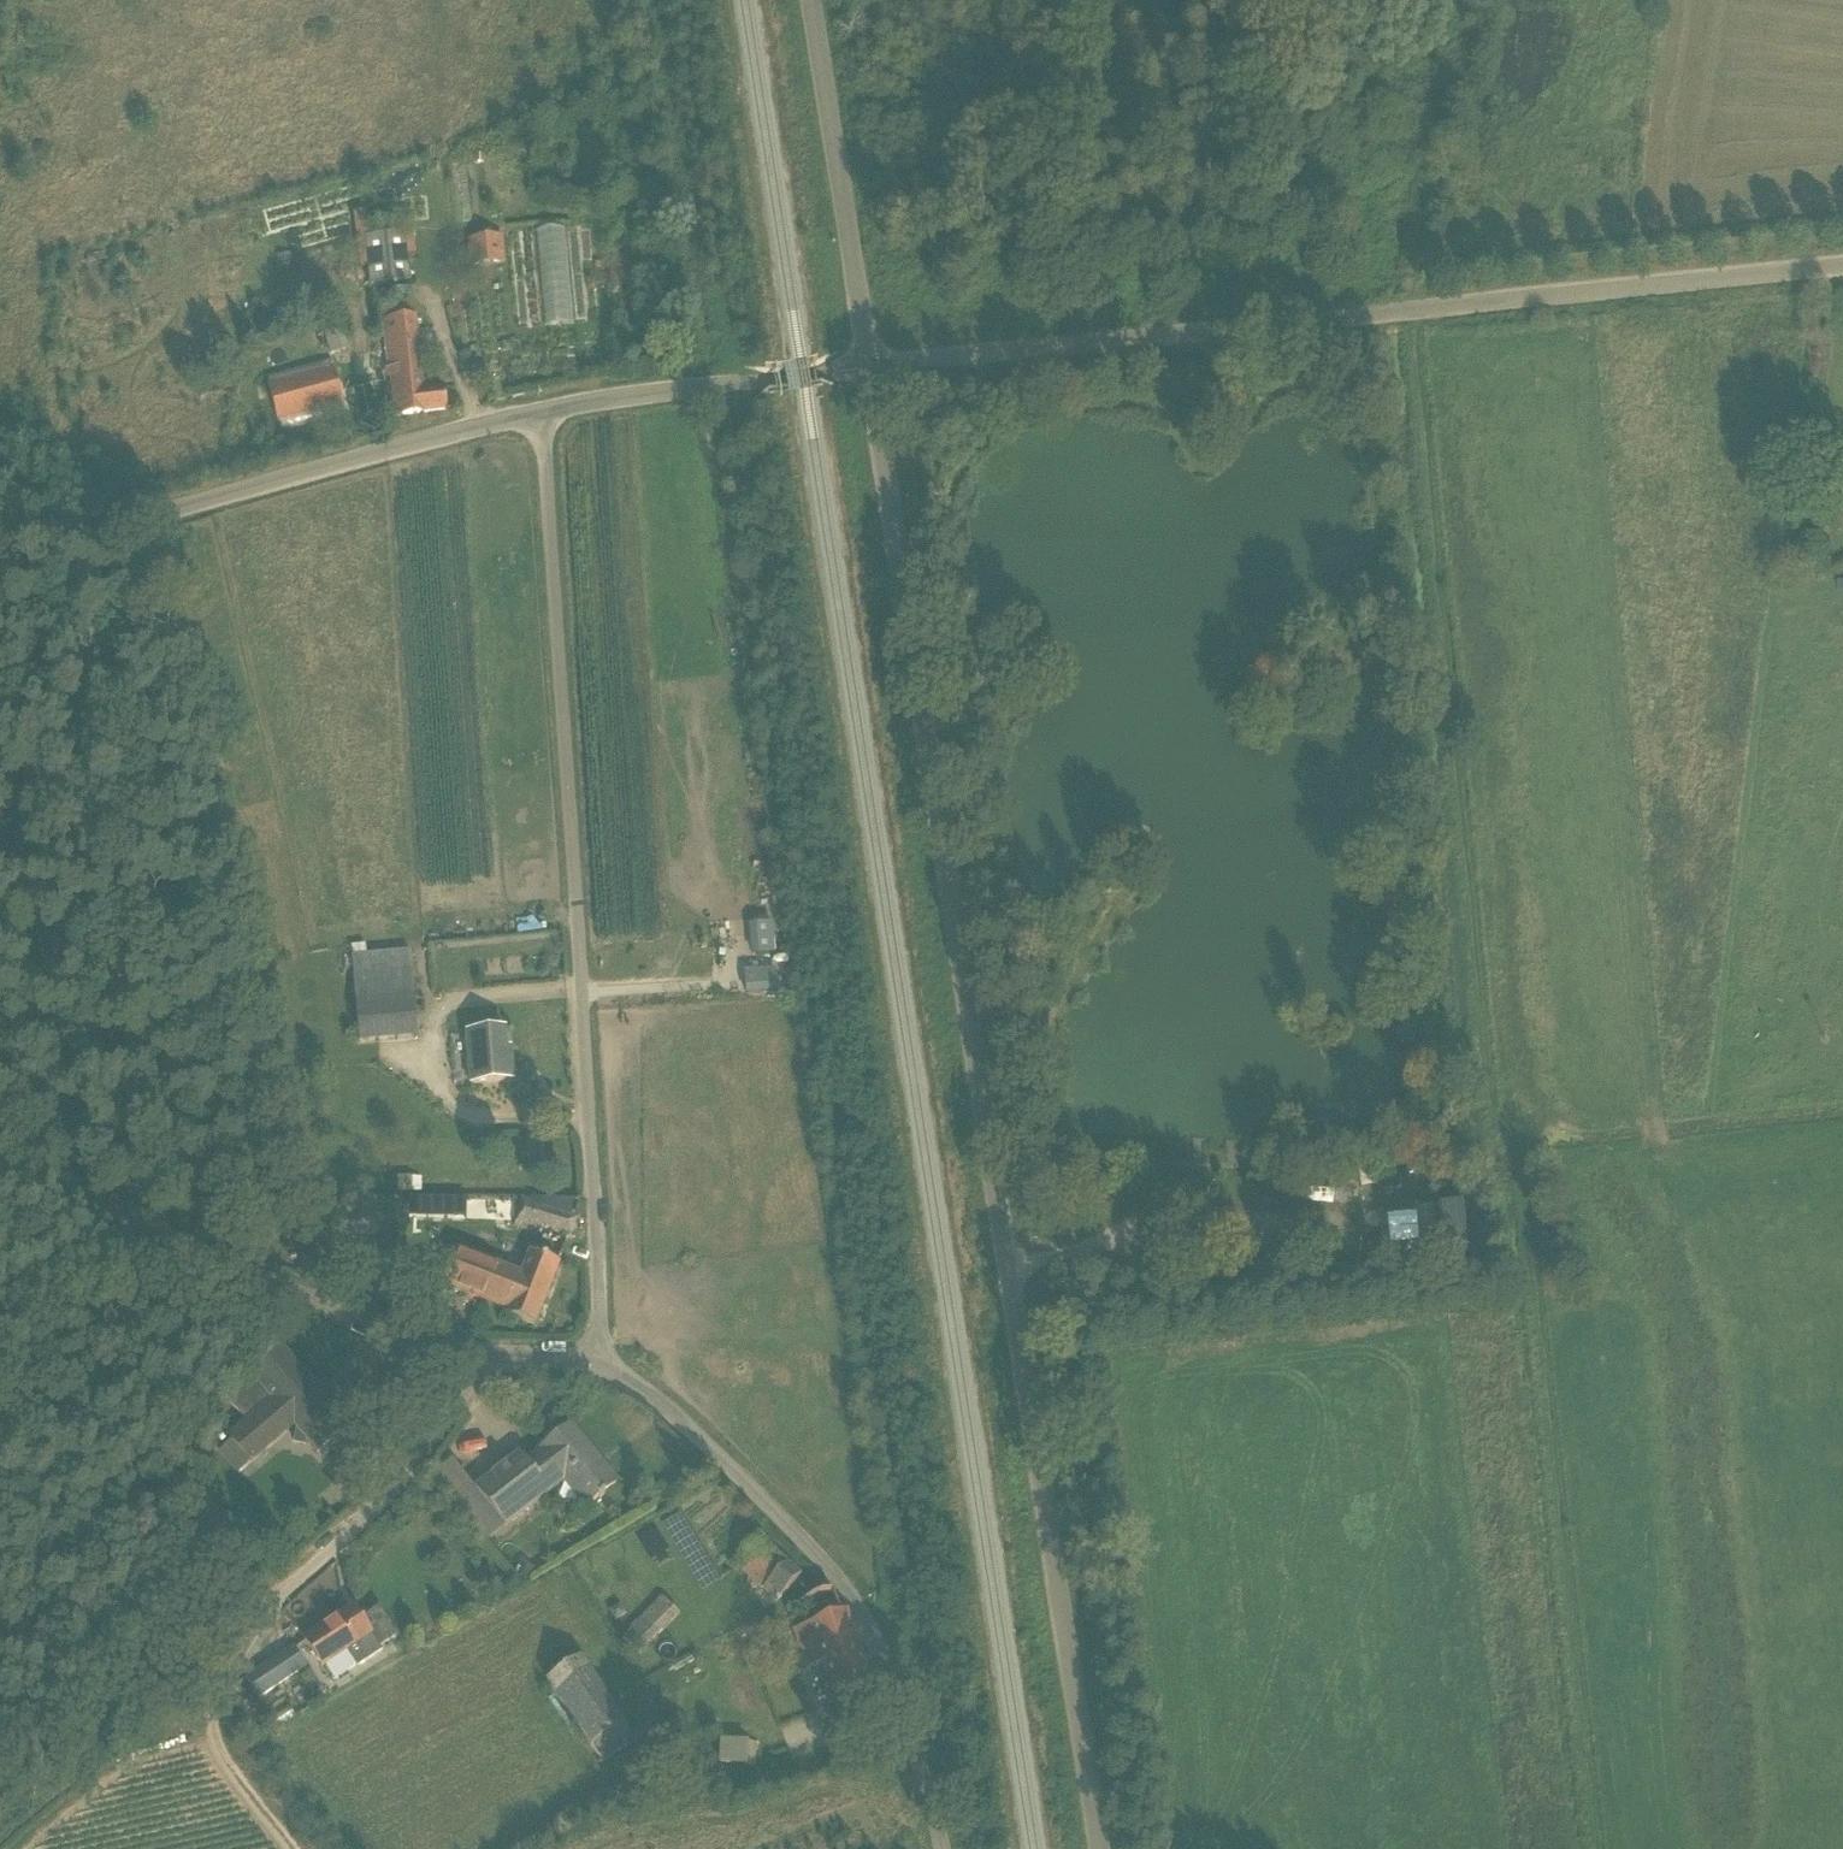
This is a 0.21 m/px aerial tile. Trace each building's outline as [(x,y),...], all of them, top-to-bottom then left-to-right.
[(354,210),(357,235),(368,234),(365,209),(354,210)] [(539,229),(510,231),(515,326),(544,325),(539,229)] [(365,237),(370,286),(412,281),(406,233),(365,237)] [(502,262),(500,236),(456,240),(459,266),(502,262)] [(426,412),(446,410),(444,388),(432,390),(431,382),(423,383),(415,302),(383,306),(386,335),(394,416),(426,413),(426,412)] [(324,327),(331,356),(352,351),(345,322),(324,327)] [(343,403),(337,380),(334,367),(268,385),(278,421),(343,403)] [(773,922),(750,923),(752,953),(774,952),(773,922)] [(353,956),(355,978),(410,973),(408,951),(353,956)] [(776,968),(744,969),(745,992),(777,991),(776,968)] [(507,1058),(504,1030),(466,1034),(470,1082),(513,1079),(511,1058),(507,1058)] [(533,1226),(540,1228),(541,1224),(571,1234),(577,1216),(522,1199),(513,1228),(531,1234),(533,1226)] [(1463,1202),(1433,1205),(1438,1242),(1466,1238),(1468,1238),(1463,1202)] [(536,1326),(560,1263),(531,1251),(522,1274),(457,1249),(442,1286),(507,1310),(506,1315),(536,1326)] [(305,1447),(307,1438),(318,1451),(348,1426),(326,1400),(332,1394),(320,1380),(314,1386),(279,1345),(249,1371),(250,1371),(240,1380),(223,1394),(247,1423),(230,1437),(251,1461),(295,1424),(296,1425),(292,1445),(305,1447)] [(491,1476),(475,1488),(506,1529),(564,1484),(584,1509),(616,1484),(571,1426),(541,1450),(542,1451),(527,1462),(520,1453),(504,1465),(506,1467),(492,1478),(491,1476)] [(734,1564),(777,1602),(802,1574),(759,1536),(734,1564)] [(535,1568),(521,1562),(514,1578),(528,1585),(535,1568)] [(841,1704),(875,1691),(844,1611),(841,1613),(832,1590),(787,1608),(810,1668),(824,1662),(841,1704)] [(623,1637),(639,1654),(680,1613),(663,1596),(623,1637)] [(358,1668),(383,1652),(353,1606),(304,1638),(314,1653),(324,1668),(327,1666),(335,1681),(357,1667),(358,1668)] [(265,1664),(245,1677),(260,1699),(307,1666),(294,1645),(265,1664)] [(635,1740),(581,1655),(545,1678),(599,1763),(635,1740)] [(720,1761),(746,1762),(747,1740),(721,1739),(720,1761)]
